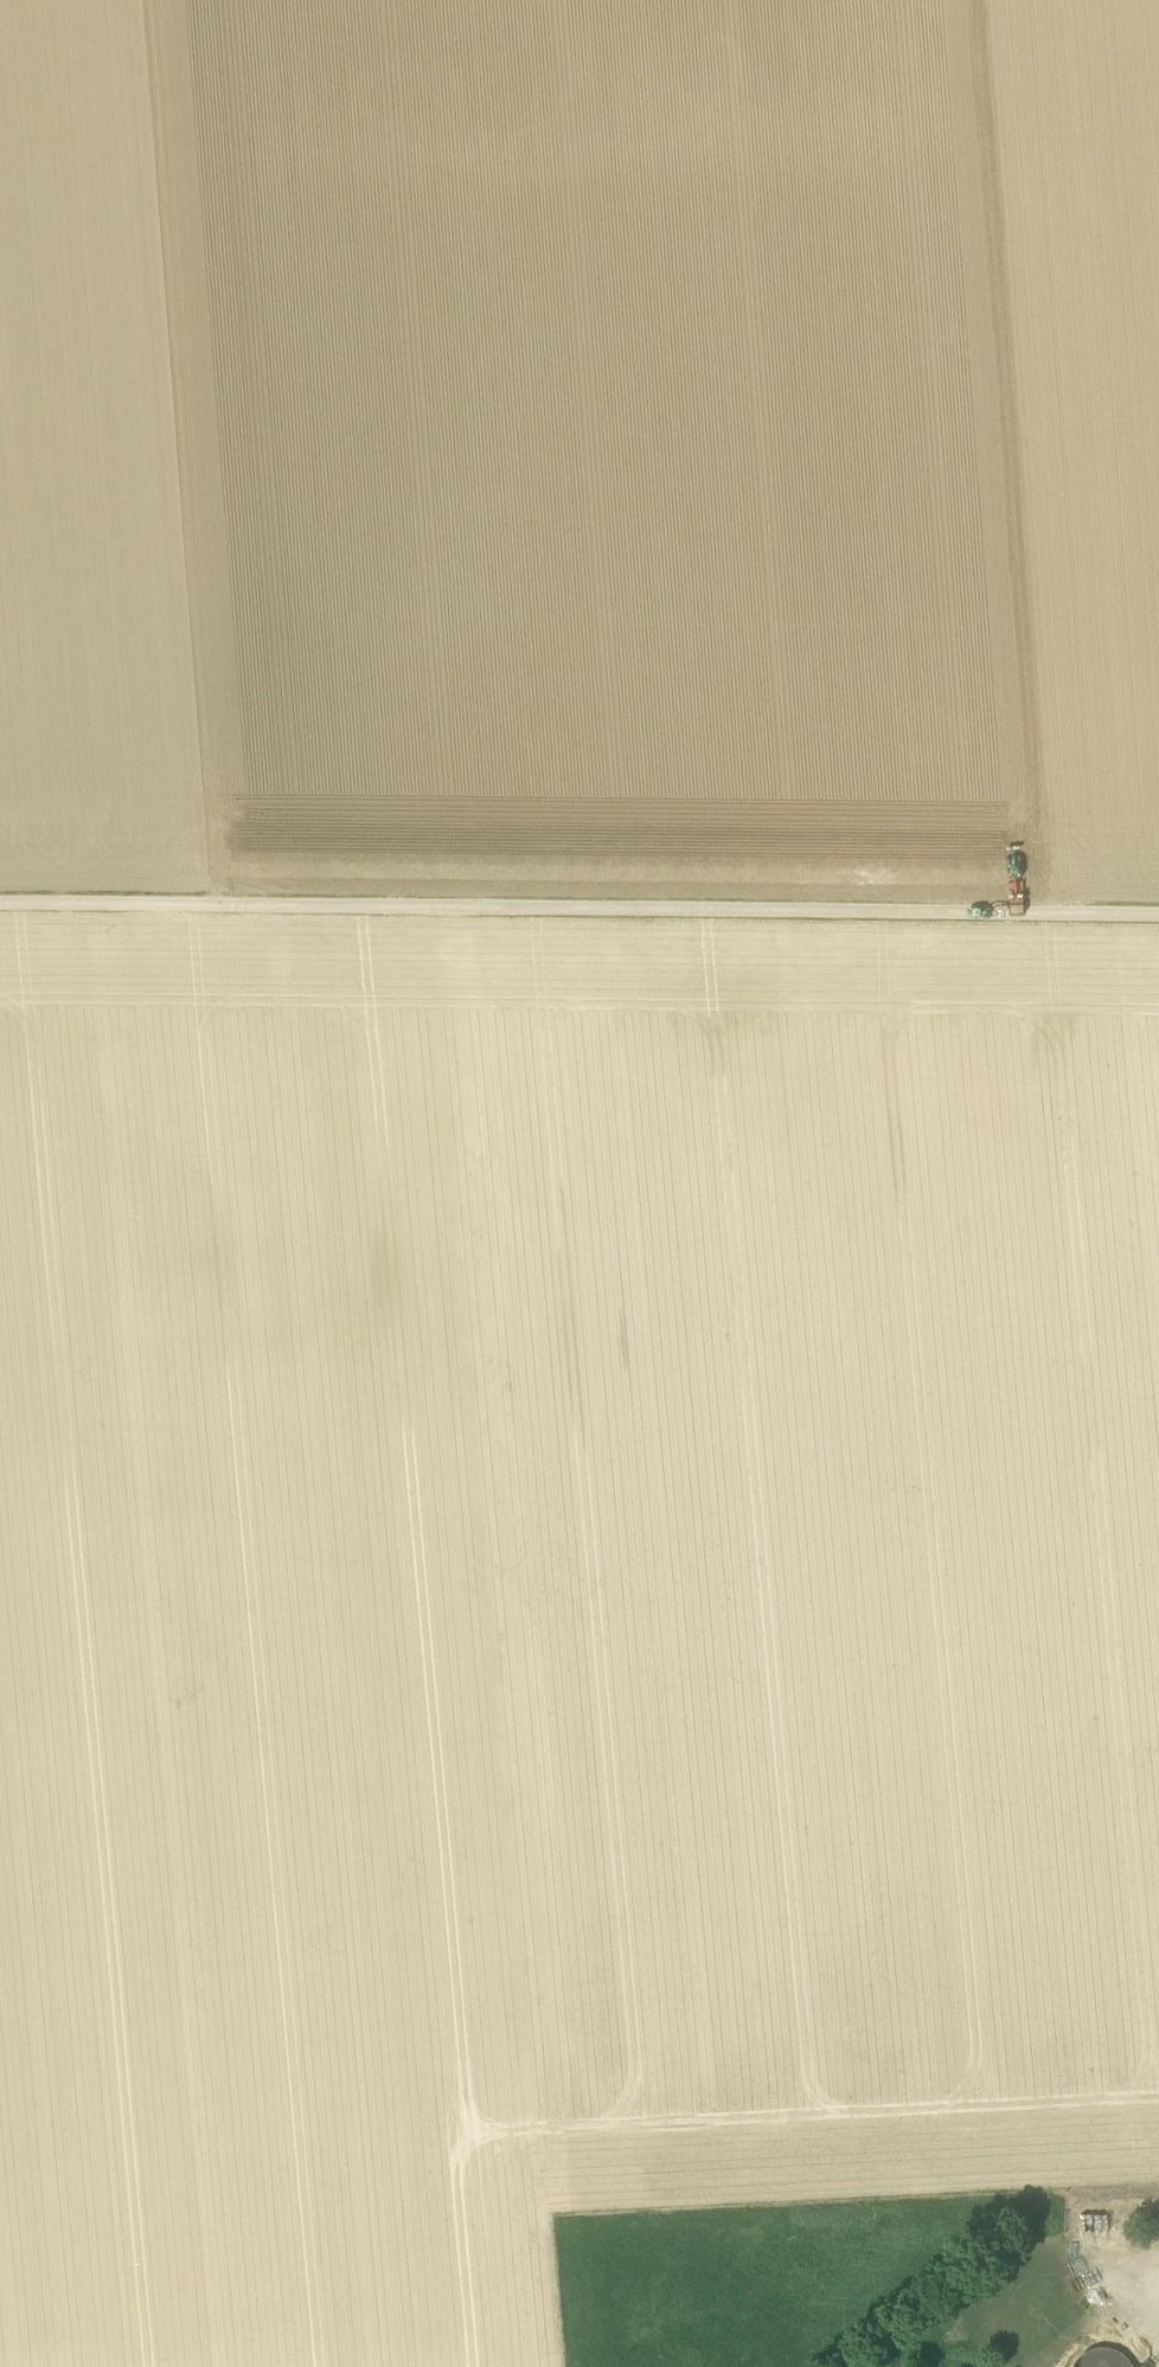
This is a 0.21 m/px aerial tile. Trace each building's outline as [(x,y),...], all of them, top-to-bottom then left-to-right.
[(1138,2314),(1118,2336),(1152,2366),(1158,2366),(1158,2334),(1138,2314)] [(1125,2355),(1111,2347),(1096,2347),(1082,2354),(1073,2366),(1133,2366),(1125,2355)]
